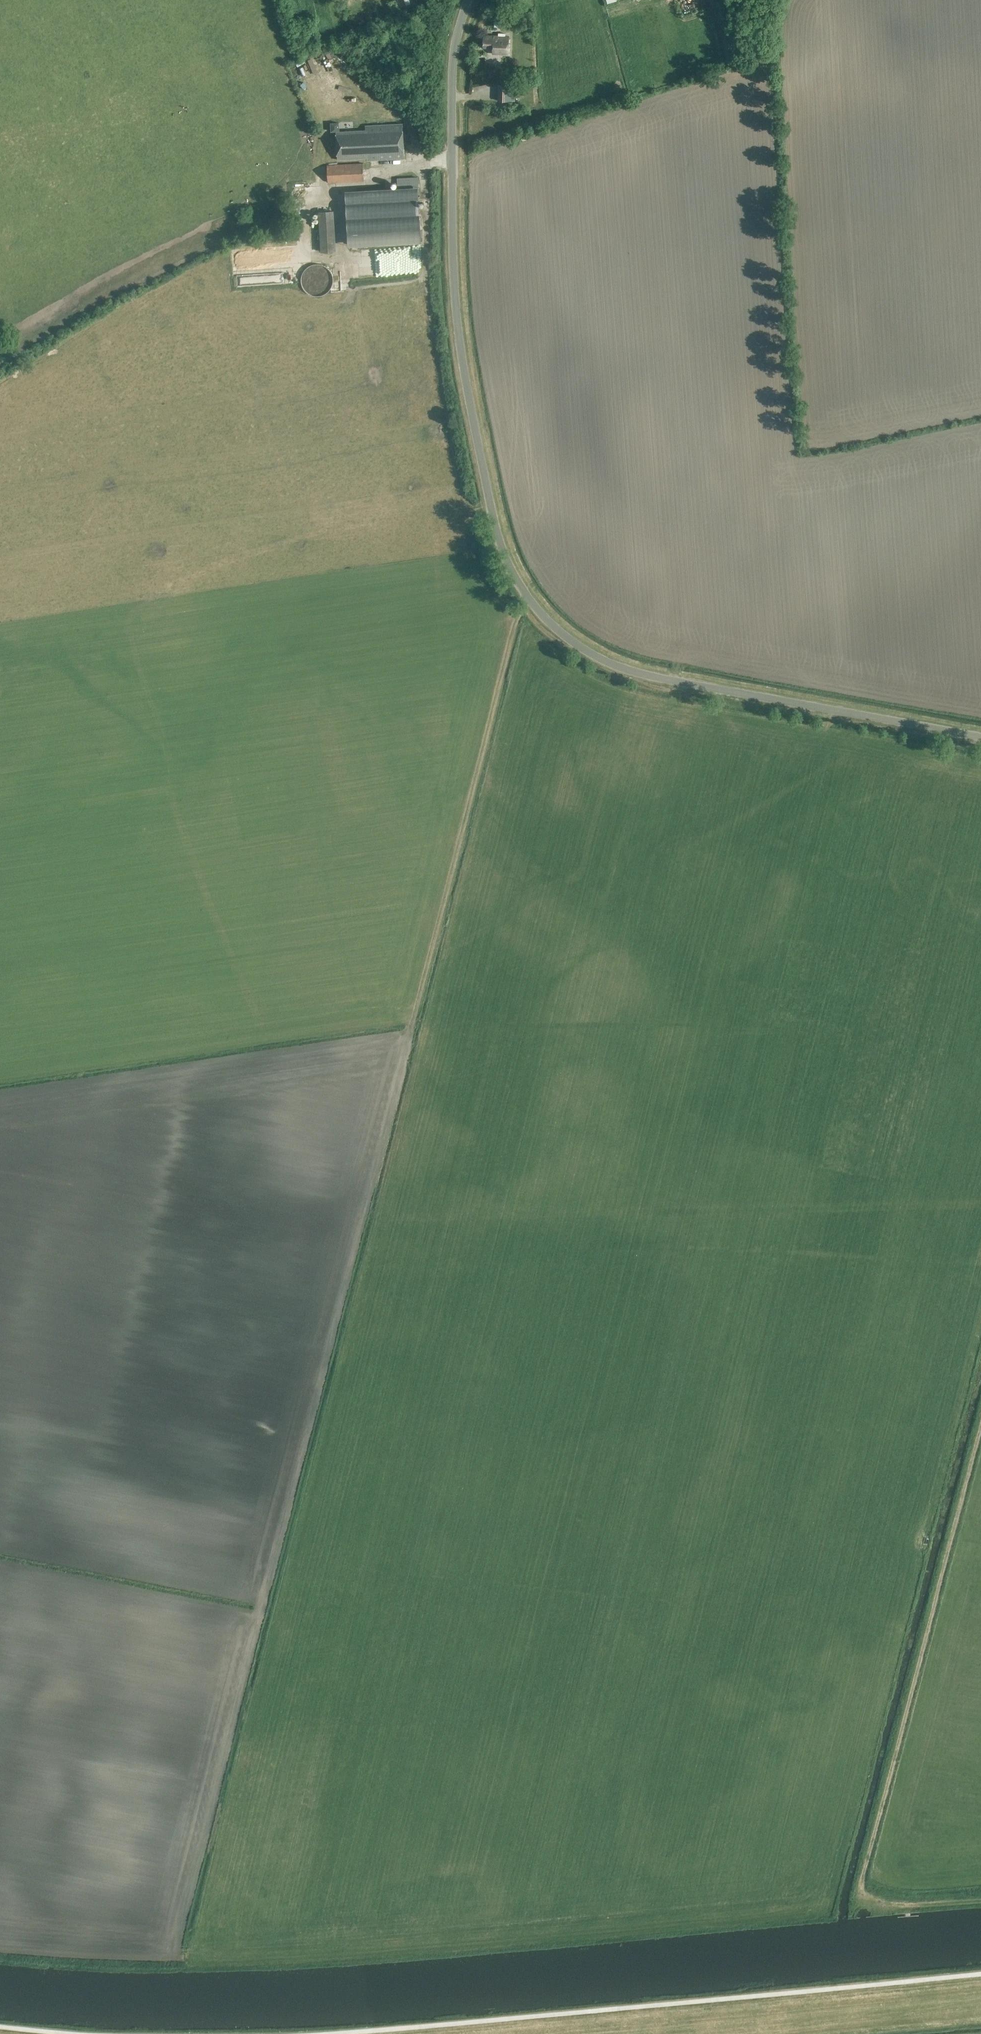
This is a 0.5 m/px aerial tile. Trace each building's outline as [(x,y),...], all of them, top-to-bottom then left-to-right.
[(337,27),(343,25),(339,10),(333,12),(337,27)] [(496,15),(494,27),(507,27),(507,16),(496,15)] [(484,37),(484,48),(495,48),(495,55),(509,55),(509,37),(506,37),(506,34),(499,34),(499,37),(484,37)] [(499,84),(498,101),(515,102),(515,85),(499,84)] [(336,132),(338,160),(368,159),(368,161),(405,159),(403,124),(366,126),(366,131),(336,132)] [(364,164),(327,166),(328,183),(365,181),(364,164)] [(306,194),(321,192),(321,186),(306,187),(306,194)] [(418,188),(398,189),(345,192),(348,247),(421,243),(420,219),(418,188)] [(333,211),(319,212),(322,252),(336,251),(333,211)] [(332,286),(333,281),(332,275),(328,269),(323,265),(316,265),(310,266),(306,269),(302,274),(301,281),(302,287),(306,293),(312,296),(319,297),(326,294),(330,290),(332,286)]
